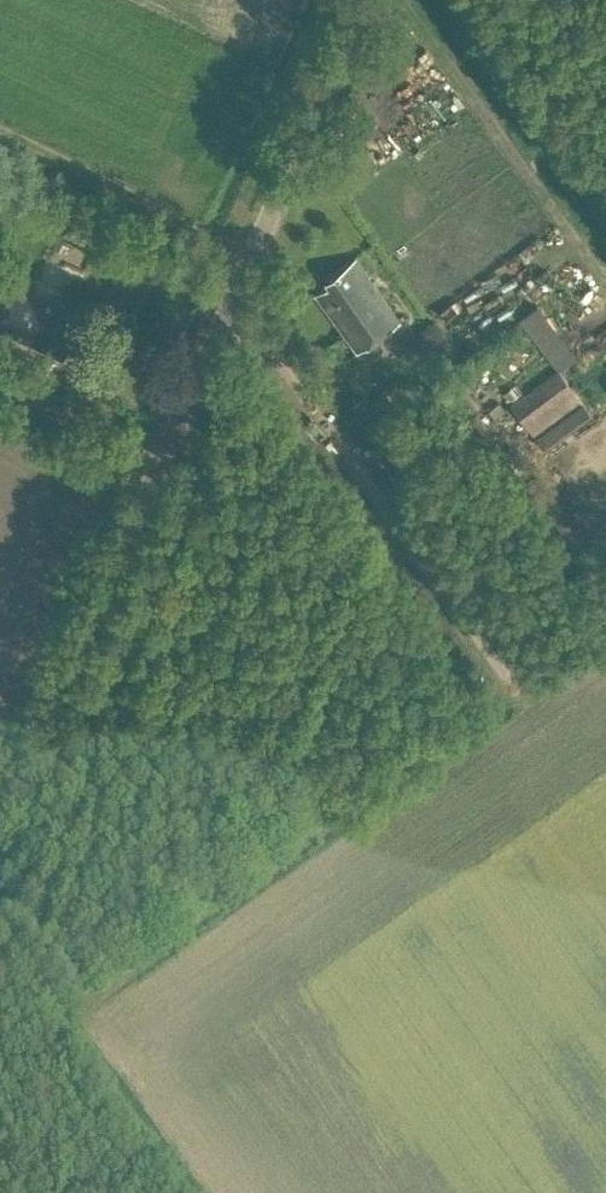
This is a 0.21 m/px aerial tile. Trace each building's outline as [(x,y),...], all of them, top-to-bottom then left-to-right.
[(358,348),(397,319),(353,259),(326,279),(329,282),(316,292),(358,348)] [(78,325),(69,321),(74,309),(14,282),(0,313),(0,329),(63,358),(78,325)] [(521,315),(563,365),(582,350),(539,300),(521,315)] [(428,360),(451,343),(433,320),(411,336),(428,360)] [(522,352),(530,336),(516,330),(508,346),(522,352)] [(560,368),(511,403),(535,437),(584,402),(560,368)] [(355,411),(370,432),(386,421),(371,400),(355,411)]
